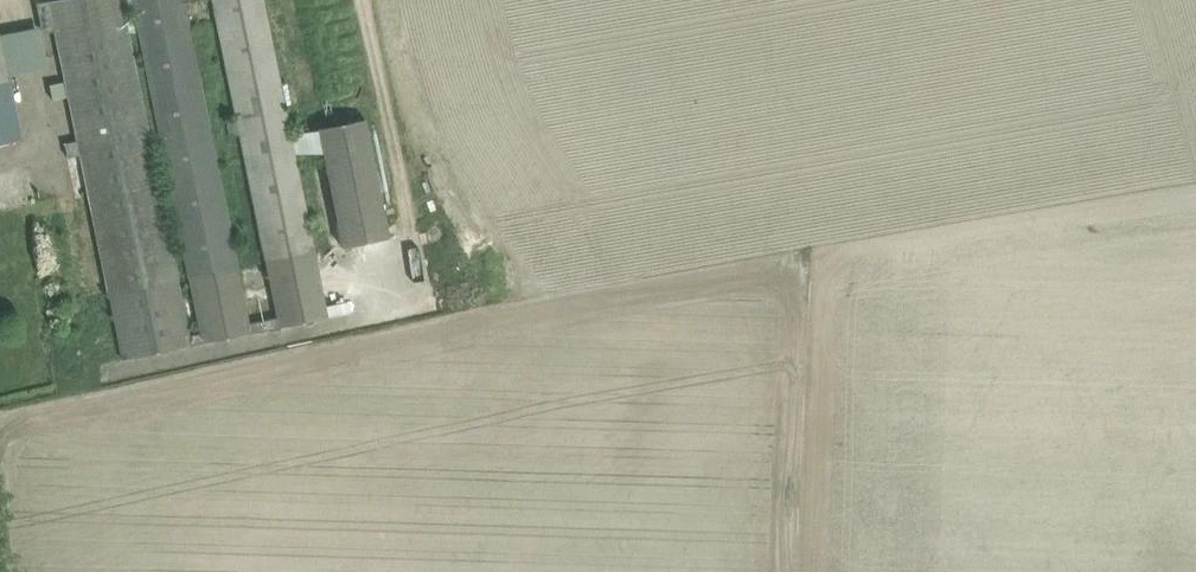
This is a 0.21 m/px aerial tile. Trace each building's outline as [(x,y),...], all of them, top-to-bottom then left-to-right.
[(78,140),(66,143),(69,157),(81,153),(124,357),(328,316),(295,153),(264,0),(213,0),(237,118),(228,120),(231,134),(240,132),(277,316),(250,322),(238,266),(184,1),(188,0),(50,0),(38,3),(43,30),(56,28),(78,140)] [(19,123),(30,121),(21,75),(23,75),(19,60),(3,63),(0,46),(0,140),(21,136),(19,123)] [(390,236),(366,117),(319,126),(343,245),(390,236)]
